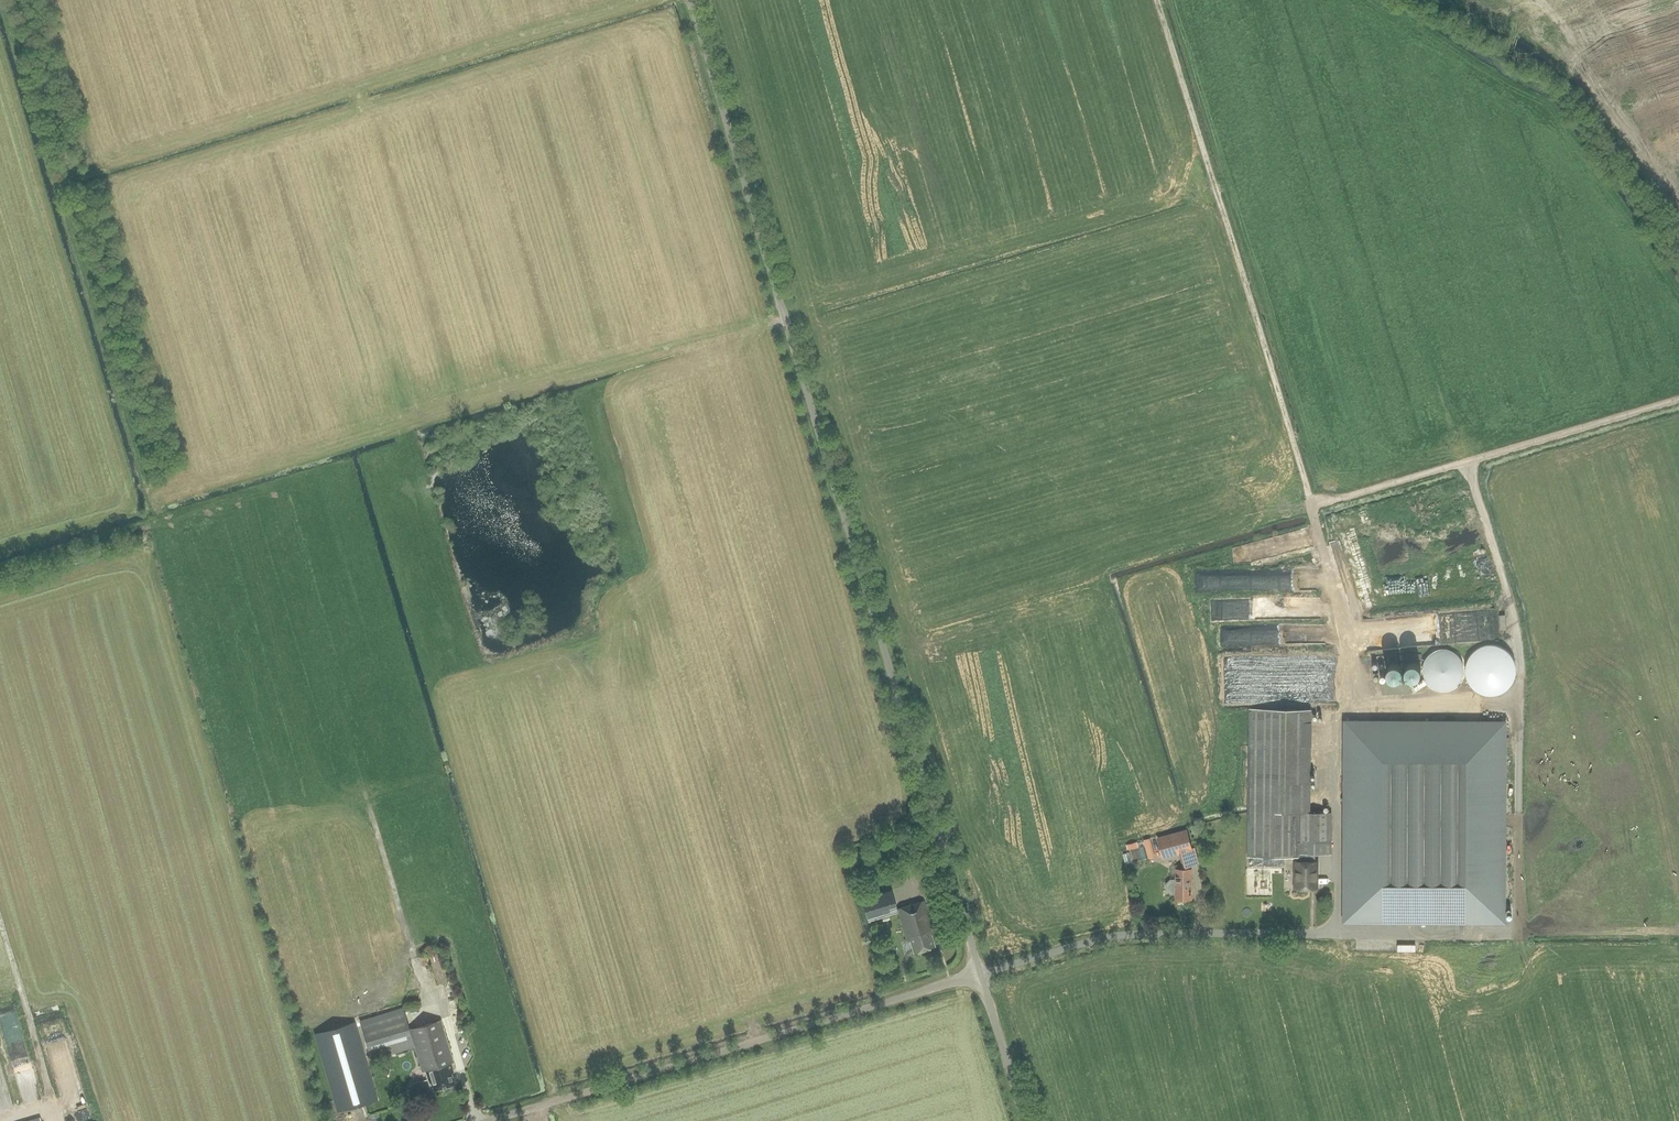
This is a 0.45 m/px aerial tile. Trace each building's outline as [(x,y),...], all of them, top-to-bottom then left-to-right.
[(1226,630),(1226,644),(1260,643),(1260,629),(1226,630)] [(1479,693),(1487,695),(1493,695),(1500,693),(1506,689),(1510,684),(1514,679),(1515,672),(1515,665),(1513,658),(1509,652),(1503,647),(1496,644),(1488,643),(1481,644),(1474,648),(1468,654),(1465,660),(1463,668),(1464,676),(1467,683),(1473,689),(1479,693)] [(1432,687),(1439,689),(1446,689),(1452,687),(1458,683),(1461,678),(1463,671),(1463,665),(1461,658),(1457,653),(1452,649),(1446,647),(1439,647),(1433,649),(1428,653),(1424,658),(1421,664),(1421,671),(1423,678),(1427,683),(1432,687)] [(1408,676),(1412,678),(1415,677),(1418,675),(1420,672),(1420,669),(1418,665),(1414,662),(1410,662),(1406,665),(1404,669),(1405,673),(1408,676)] [(1387,671),(1388,675),(1391,678),(1395,679),(1399,677),(1402,674),(1403,671),(1401,666),(1398,663),(1394,663),(1390,664),(1387,667),(1387,671)] [(1382,693),(1411,691),(1410,679),(1382,680),(1382,693)] [(1332,854),(1333,812),(1311,812),(1313,709),(1251,708),(1249,856),(1302,857),(1302,862),(1297,862),(1297,888),(1317,888),(1317,862),(1315,862),(1316,854),(1332,854)] [(1348,723),(1347,917),(1504,918),(1504,724),(1348,723)] [(1192,847),(1187,829),(1158,837),(1164,859),(1180,854),(1183,867),(1199,863),(1194,847),(1192,847)] [(1126,852),(1129,864),(1157,855),(1151,836),(1141,839),(1127,843),(1130,851),(1126,852)] [(1191,879),(1191,870),(1178,870),(1178,879),(1176,879),(1176,880),(1171,880),(1167,884),(1167,889),(1171,893),(1178,893),(1178,899),(1190,899),(1190,887),(1191,887),(1192,879),(1191,879)] [(869,920),(896,912),(890,890),(862,898),(869,920)] [(935,946),(931,935),(934,934),(924,900),(897,907),(907,941),(910,940),(914,952),(935,946)] [(413,1046),(402,1007),(358,1020),(370,1059),(413,1046)] [(65,1059),(72,1057),(62,1016),(44,1020),(54,1062),(55,1066),(66,1063),(65,1059)] [(441,1019),(410,1029),(422,1071),(426,1070),(428,1079),(431,1078),(434,1090),(454,1084),(451,1074),(454,1073),(451,1062),(453,1062),(441,1019)] [(372,1079),(356,1022),(316,1033),(338,1110),(365,1102),(364,1099),(373,1097),(369,1080),(372,1079)]
